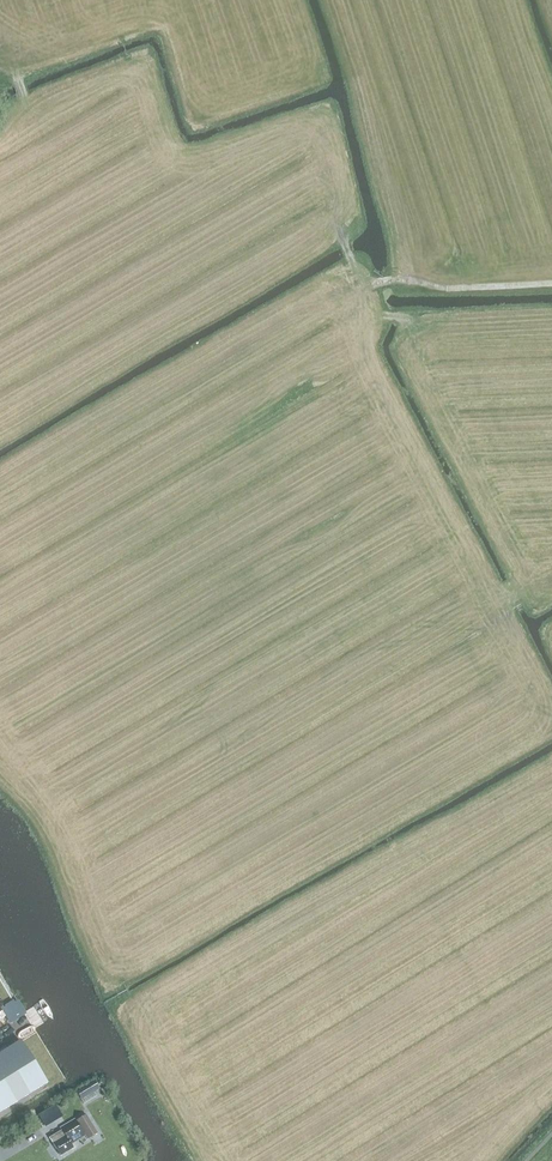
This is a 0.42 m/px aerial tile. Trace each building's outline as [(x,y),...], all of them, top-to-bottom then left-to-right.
[(45,1082),(20,1041),(0,1054),(0,1111),(45,1082)] [(80,1097),(98,1086),(95,1081),(77,1093),(80,1097)] [(88,1139),(97,1133),(86,1115),(76,1121),(75,1119),(60,1128),(61,1131),(49,1138),(60,1156),(73,1148),(70,1144),(85,1135),(88,1139)]
